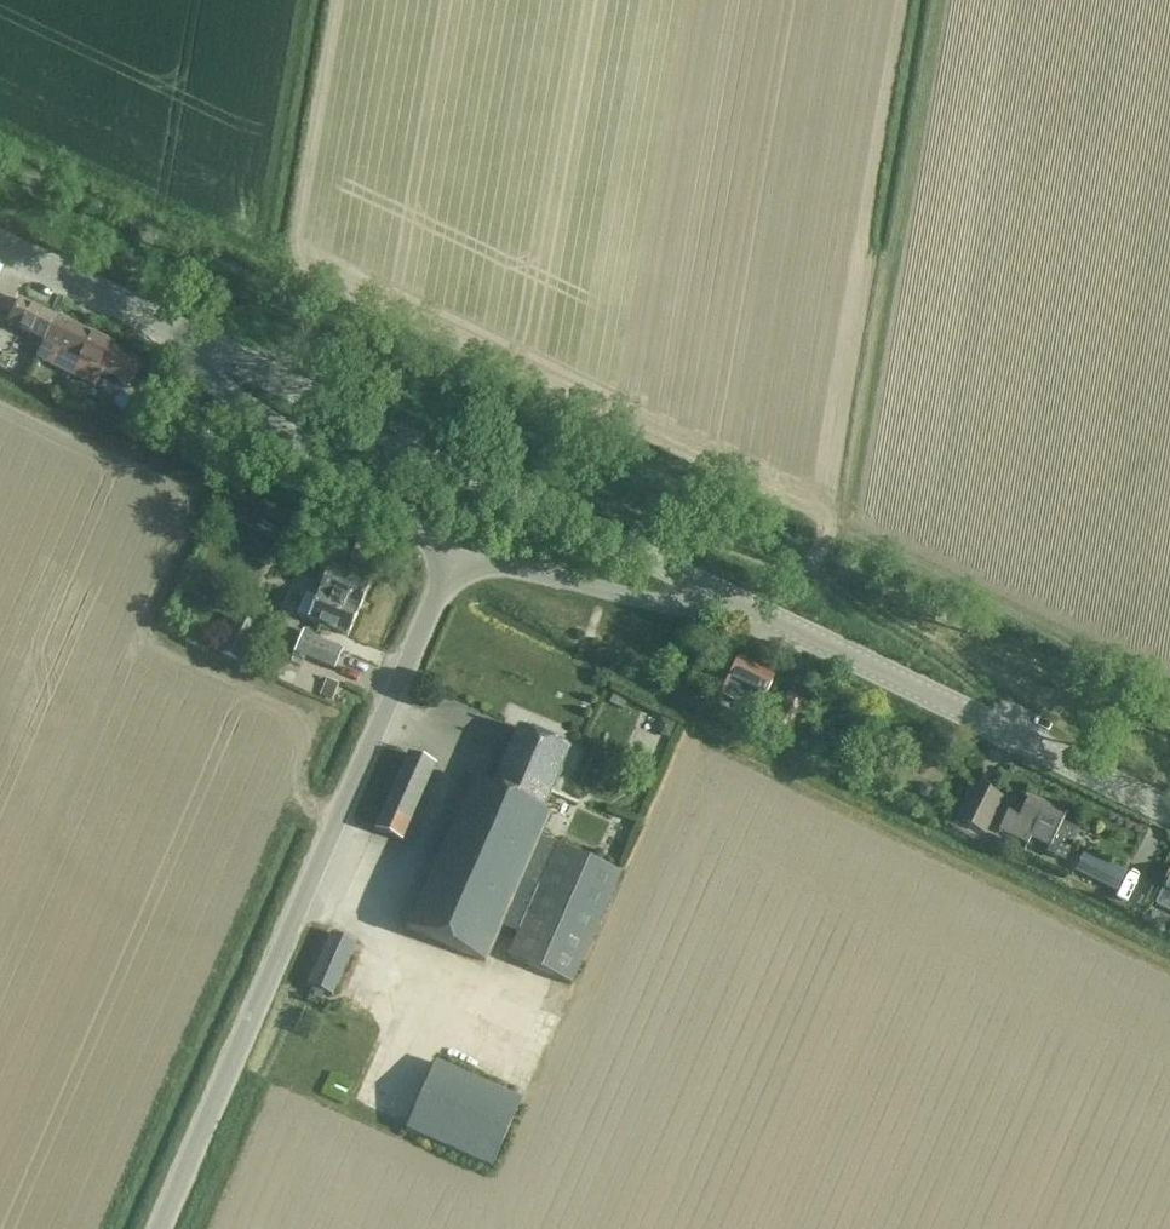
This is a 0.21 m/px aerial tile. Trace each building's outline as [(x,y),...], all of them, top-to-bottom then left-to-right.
[(20,301),(9,325),(43,342),(55,318),(20,301)] [(43,346),(38,356),(73,373),(93,383),(100,370),(115,377),(126,388),(146,369),(146,368),(133,354),(131,353),(111,345),(92,336),(56,319),(55,318),(43,342),(44,343),(43,346)] [(134,401),(129,413),(146,421),(151,410),(134,401)] [(188,433),(192,425),(182,421),(178,429),(188,433)] [(306,594),(297,615),(307,620),(347,637),(369,587),(329,569),(316,599),(306,594)] [(237,615),(219,653),(239,663),(257,625),(237,615)] [(341,651),(302,635),(295,653),(334,669),(341,651)] [(742,654),(722,695),(757,712),(777,672),(742,654)] [(712,684),(695,675),(690,686),(707,694),(712,684)] [(614,692),(609,701),(622,708),(627,700),(614,692)] [(790,730),(802,704),(788,698),(776,722),(790,730)] [(660,720),(657,727),(660,735),(670,739),(675,724),(660,720)] [(471,782),(406,929),(484,963),(490,951),(539,839),(549,817),(542,814),(569,752),(519,730),(492,791),(471,782)] [(408,755),(375,830),(402,842),(435,766),(408,755)] [(975,780),(961,808),(955,819),(986,836),(992,825),(1005,796),(975,780)] [(920,789),(920,794),(924,799),(930,799),(934,795),(934,789),(930,785),(924,785),(920,789)] [(1029,837),(1050,847),(1047,854),(1064,862),(1079,831),(1062,822),(1065,815),(1030,798),(1022,814),(1010,808),(999,832),(1026,844),(1029,837)] [(555,847),(506,958),(572,987),(620,875),(618,874),(555,847)] [(1097,858),(1087,878),(1115,891),(1125,871),(1097,858)] [(1162,889),(1155,904),(1169,911),(1169,874),(1162,889)] [(308,987),(332,997),(355,944),(331,934),(308,987)] [(520,1101),(437,1064),(410,1125),(408,1131),(491,1168),(520,1101)]
